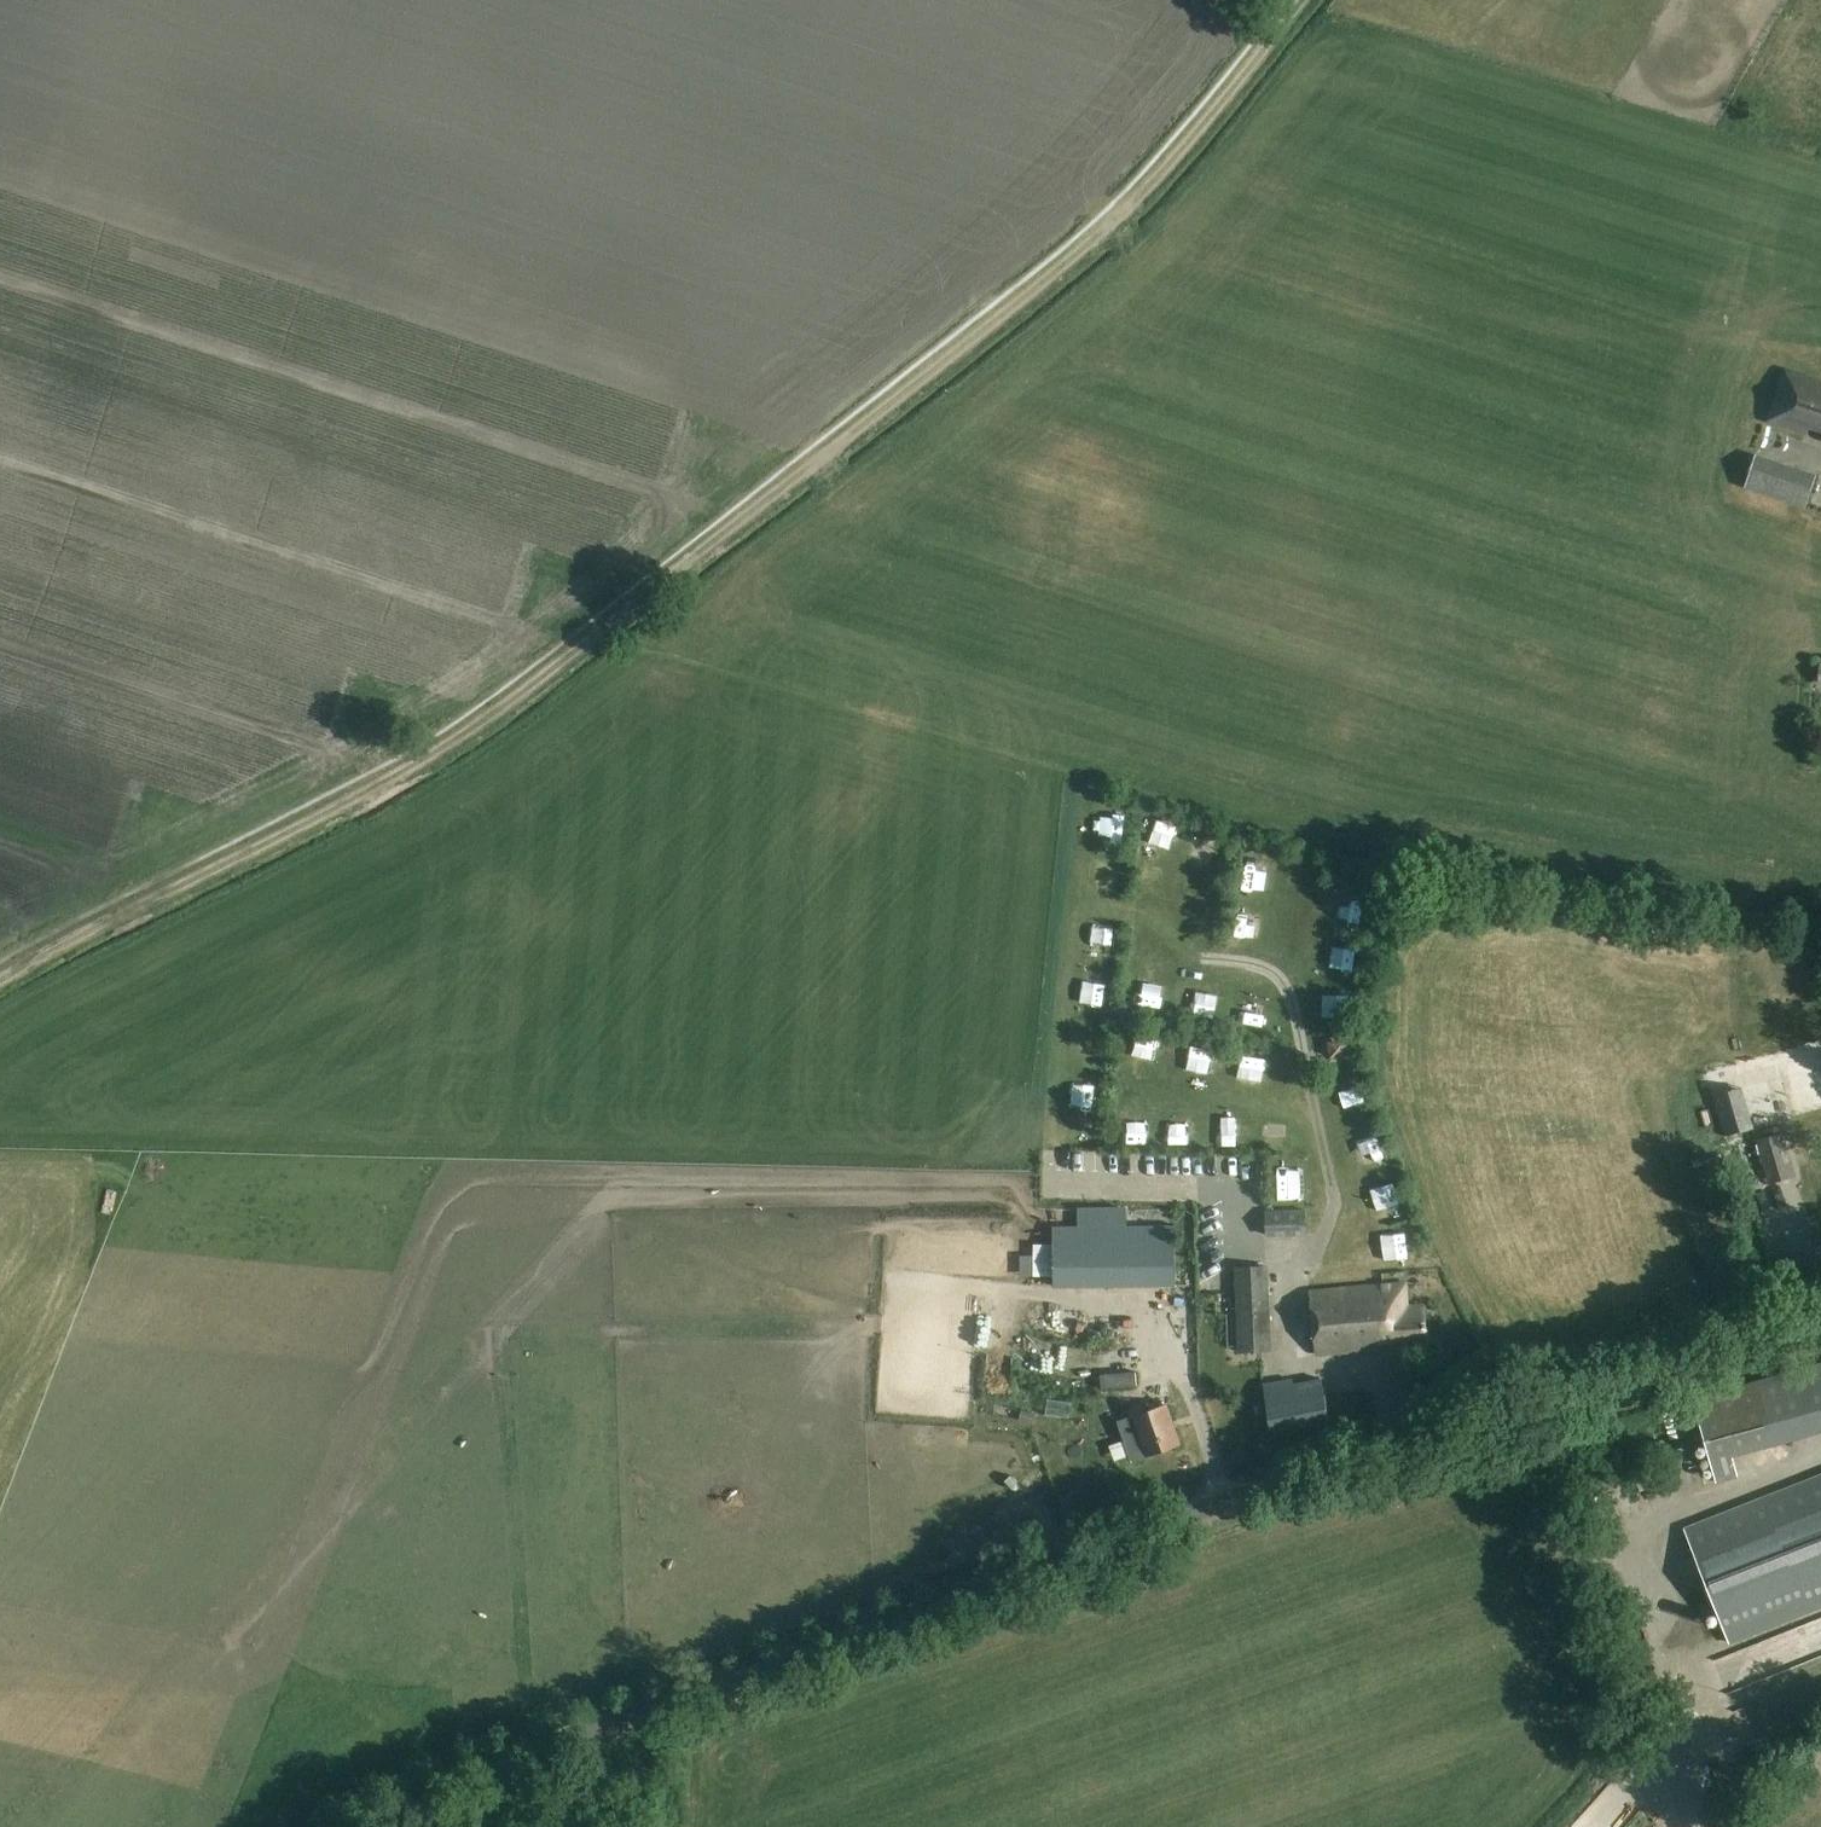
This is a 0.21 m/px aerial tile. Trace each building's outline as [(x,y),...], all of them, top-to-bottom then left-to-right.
[(1784,369),(1768,417),(1820,436),(1820,382),(1784,369)] [(1706,503),(1768,516),(1775,481),(1713,468),(1706,503)] [(1786,502),(1803,508),(1815,474),(1797,468),(1786,502)] [(1096,974),(1090,1008),(1112,1011),(1118,977),(1096,974)] [(1185,1017),(1206,1021),(1209,1003),(1188,1000),(1185,1017)] [(1738,1133),(1776,1123),(1772,1106),(1734,1115),(1738,1133)] [(1770,1184),(1796,1176),(1782,1132),(1756,1140),(1770,1184)] [(1265,1211),(1266,1236),(1306,1234),(1305,1209),(1265,1211)] [(1047,1286),(1171,1286),(1171,1226),(1047,1227),(1047,1286)] [(1236,1277),(1240,1351),(1270,1349),(1266,1276),(1236,1277)] [(1404,1285),(1309,1292),(1314,1353),(1382,1347),(1381,1340),(1427,1336),(1424,1305),(1406,1306),(1404,1285)] [(1446,1366),(1444,1349),(1431,1350),(1433,1368),(1446,1366)] [(1774,1446),(1820,1433),(1820,1362),(1756,1381),(1693,1398),(1716,1483),(1737,1477),(1732,1457),(1774,1446)] [(1251,1435),(1330,1421),(1326,1395),(1322,1374),(1243,1388),(1251,1435)] [(1180,1443),(1168,1405),(1126,1419),(1133,1440),(1139,1438),(1145,1455),(1180,1443)] [(1127,1431),(1095,1426),(1088,1474),(1120,1479),(1127,1431)] [(1820,1605),(1820,1476),(1765,1498),(1685,1529),(1729,1642),(1810,1609),(1820,1605)]
